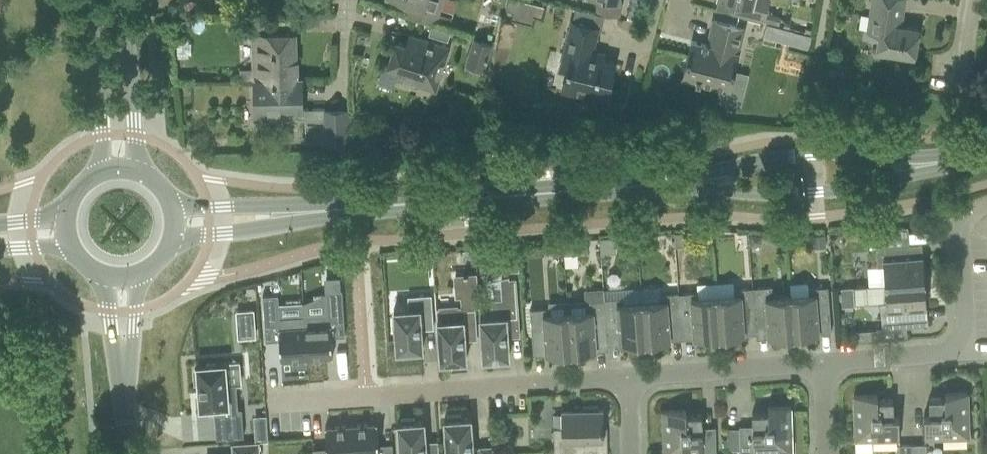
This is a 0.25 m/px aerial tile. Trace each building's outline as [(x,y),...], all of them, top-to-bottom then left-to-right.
[(404,11),(434,21),(441,0),(408,0),(404,11)] [(594,10),(619,16),(623,0),(621,0),(597,0),(594,10)] [(734,1),(732,13),(754,18),(779,24),(781,15),(766,12),(769,0),(730,0),(734,1)] [(868,32),(879,33),(877,51),(914,57),(918,29),(901,27),(905,0),(873,0),(868,32)] [(294,80),(293,32),(264,32),(263,14),(254,15),(255,68),(258,68),(259,80),(259,81),(294,80)] [(598,27),(572,20),(564,55),(570,56),(562,90),(591,98),(593,91),(607,95),(615,63),(591,57),(598,27)] [(730,89),(745,29),(713,21),(707,45),(692,41),(683,77),(730,89)] [(447,42),(451,31),(432,24),(428,35),(447,42)] [(786,34),(786,36),(789,37),(788,43),(808,48),(811,35),(787,29),(786,34)] [(445,64),(450,47),(421,38),(417,47),(395,40),(387,65),(398,68),(395,78),(436,91),(441,75),(439,74),(442,63),(445,64)] [(483,74),(484,70),(486,70),(494,44),(473,38),(463,68),(483,74)] [(836,68),(831,85),(845,88),(850,72),(836,68)] [(259,81),(259,80),(255,80),(256,118),(289,118),(325,122),(325,112),(325,109),(301,109),(301,80),(294,80),(259,81)] [(488,95),(486,107),(498,109),(500,97),(488,95)] [(369,137),(369,110),(354,110),(355,137),(369,137)] [(346,112),(325,112),(325,122),(325,142),(346,142),(346,112)] [(875,238),(889,237),(889,228),(874,229),(875,238)] [(685,233),(674,234),(675,247),(683,246),(686,242),(685,233)] [(648,234),(636,235),(637,247),(648,246),(648,234)] [(824,235),(812,236),(813,247),(825,247),(824,235)] [(750,236),(749,246),(756,247),(759,244),(760,237),(750,236)] [(616,252),(615,237),(600,238),(601,254),(616,252)] [(585,240),(564,242),(565,254),(586,252),(585,240)] [(551,243),(549,248),(550,254),(555,256),(561,254),(563,249),(562,244),(556,241),(551,243)] [(885,284),(924,281),(923,256),(919,256),(918,244),(876,247),(877,266),(883,266),(885,284)] [(517,245),(501,247),(507,271),(519,270),(517,245)] [(479,271),(456,272),(457,295),(480,294),(479,271)] [(492,316),(480,317),(483,359),(486,358),(486,362),(500,361),(500,358),(509,357),(508,336),(507,329),(519,329),(519,336),(520,336),(518,302),(516,277),(509,278),(508,275),(499,278),(501,298),(491,299),(492,316)] [(304,316),(306,358),(332,357),(331,336),(345,335),(342,290),(340,290),(340,278),(326,279),(328,314),(304,316)] [(886,303),(880,303),(882,328),(906,326),(923,325),(924,325),(924,320),(923,307),(926,306),(924,281),(885,284),(886,303)] [(843,303),(869,302),(869,285),(843,285),(843,303)] [(794,335),(790,295),(772,297),(771,286),(753,288),(756,330),(768,329),(769,337),(794,335)] [(831,329),(829,309),(828,287),(808,288),(809,294),(790,295),(794,335),(819,333),(818,330),(831,329)] [(585,311),(568,313),(571,352),(596,350),(596,347),(607,346),(608,349),(604,299),(604,288),(584,290),(585,311)] [(734,295),(716,296),(719,336),(744,334),(744,331),(756,330),(753,288),(734,289),(734,295)] [(719,336),(716,296),(698,298),(697,292),(679,293),(682,335),(694,334),(694,338),(719,336)] [(660,301),(642,302),(645,342),(670,340),(670,336),(682,335),(679,293),(660,295),(660,301)] [(278,294),(262,295),(265,341),(279,340),(281,360),(306,358),(304,316),(303,316),(279,318),(278,303),(278,294)] [(433,328),(434,328),(431,294),(407,296),(408,309),(393,310),(396,351),(400,351),(400,354),(414,353),(413,350),(423,349),(421,322),(433,321),(433,328)] [(438,307),(437,307),(437,320),(440,362),(443,362),(444,365),(457,364),(457,361),(466,360),(465,339),(464,332),(476,332),(476,339),(477,339),(475,307),(479,306),(478,295),(460,297),(461,306),(457,306),(457,304),(438,306),(438,307)] [(623,297),(604,299),(608,349),(609,349),(608,341),(620,340),(620,344),(645,342),(642,302),(624,303),(623,297)] [(571,352),(568,313),(550,314),(549,308),(530,309),(533,352),(546,351),(546,354),(571,352)] [(256,337),(254,309),(236,310),(238,338),(256,337)] [(873,329),(855,331),(855,340),(873,339),(873,329)] [(214,409),(216,438),(243,436),(241,408),(238,409),(236,381),(226,382),(224,360),(196,362),(197,367),(194,367),(195,380),(198,380),(200,404),(209,404),(210,409),(214,409)] [(925,438),(949,437),(969,437),(968,392),(944,393),(944,398),(929,398),(929,414),(924,414),(925,434),(925,438)] [(899,438),(899,435),(899,415),(894,415),(893,399),(877,400),(877,394),(854,395),(856,452),(872,452),(872,439),(899,438)] [(562,428),(554,428),(554,453),(608,452),(607,436),(604,436),(603,427),(603,409),(598,410),(598,406),(582,407),(583,410),(561,411),(562,428)] [(727,428),(727,450),(740,450),(740,453),(754,453),(754,452),(772,451),(792,451),(791,407),(768,407),(768,412),(752,413),(752,425),(752,428),(741,429),(740,426),(739,426),(739,428),(727,428)] [(716,446),(715,426),(714,426),(714,429),(702,430),(702,414),(686,415),(686,409),(663,410),(664,453),(679,453),(702,453),(716,453),(716,446)] [(493,445),(479,446),(479,447),(473,447),(471,417),(461,418),(461,414),(448,415),(448,419),(444,419),(447,453),(493,453),(493,445)] [(425,441),(424,420),(415,421),(414,418),(401,419),(401,422),(397,422),(400,453),(439,453),(438,440),(437,440),(438,447),(426,448),(425,441)] [(266,420),(254,421),(256,441),(259,441),(268,440),(268,438),(266,420)] [(351,426),(353,453),(393,453),(392,443),(378,444),(377,424),(351,426)] [(351,426),(325,427),(326,448),(313,449),(313,453),(353,453),(351,426)] [(259,441),(256,441),(231,443),(232,453),(260,453),(259,441)] [(898,444),(899,453),(912,453),(912,444),(898,444)] [(912,444),(912,453),(926,453),(926,444),(912,444)]
